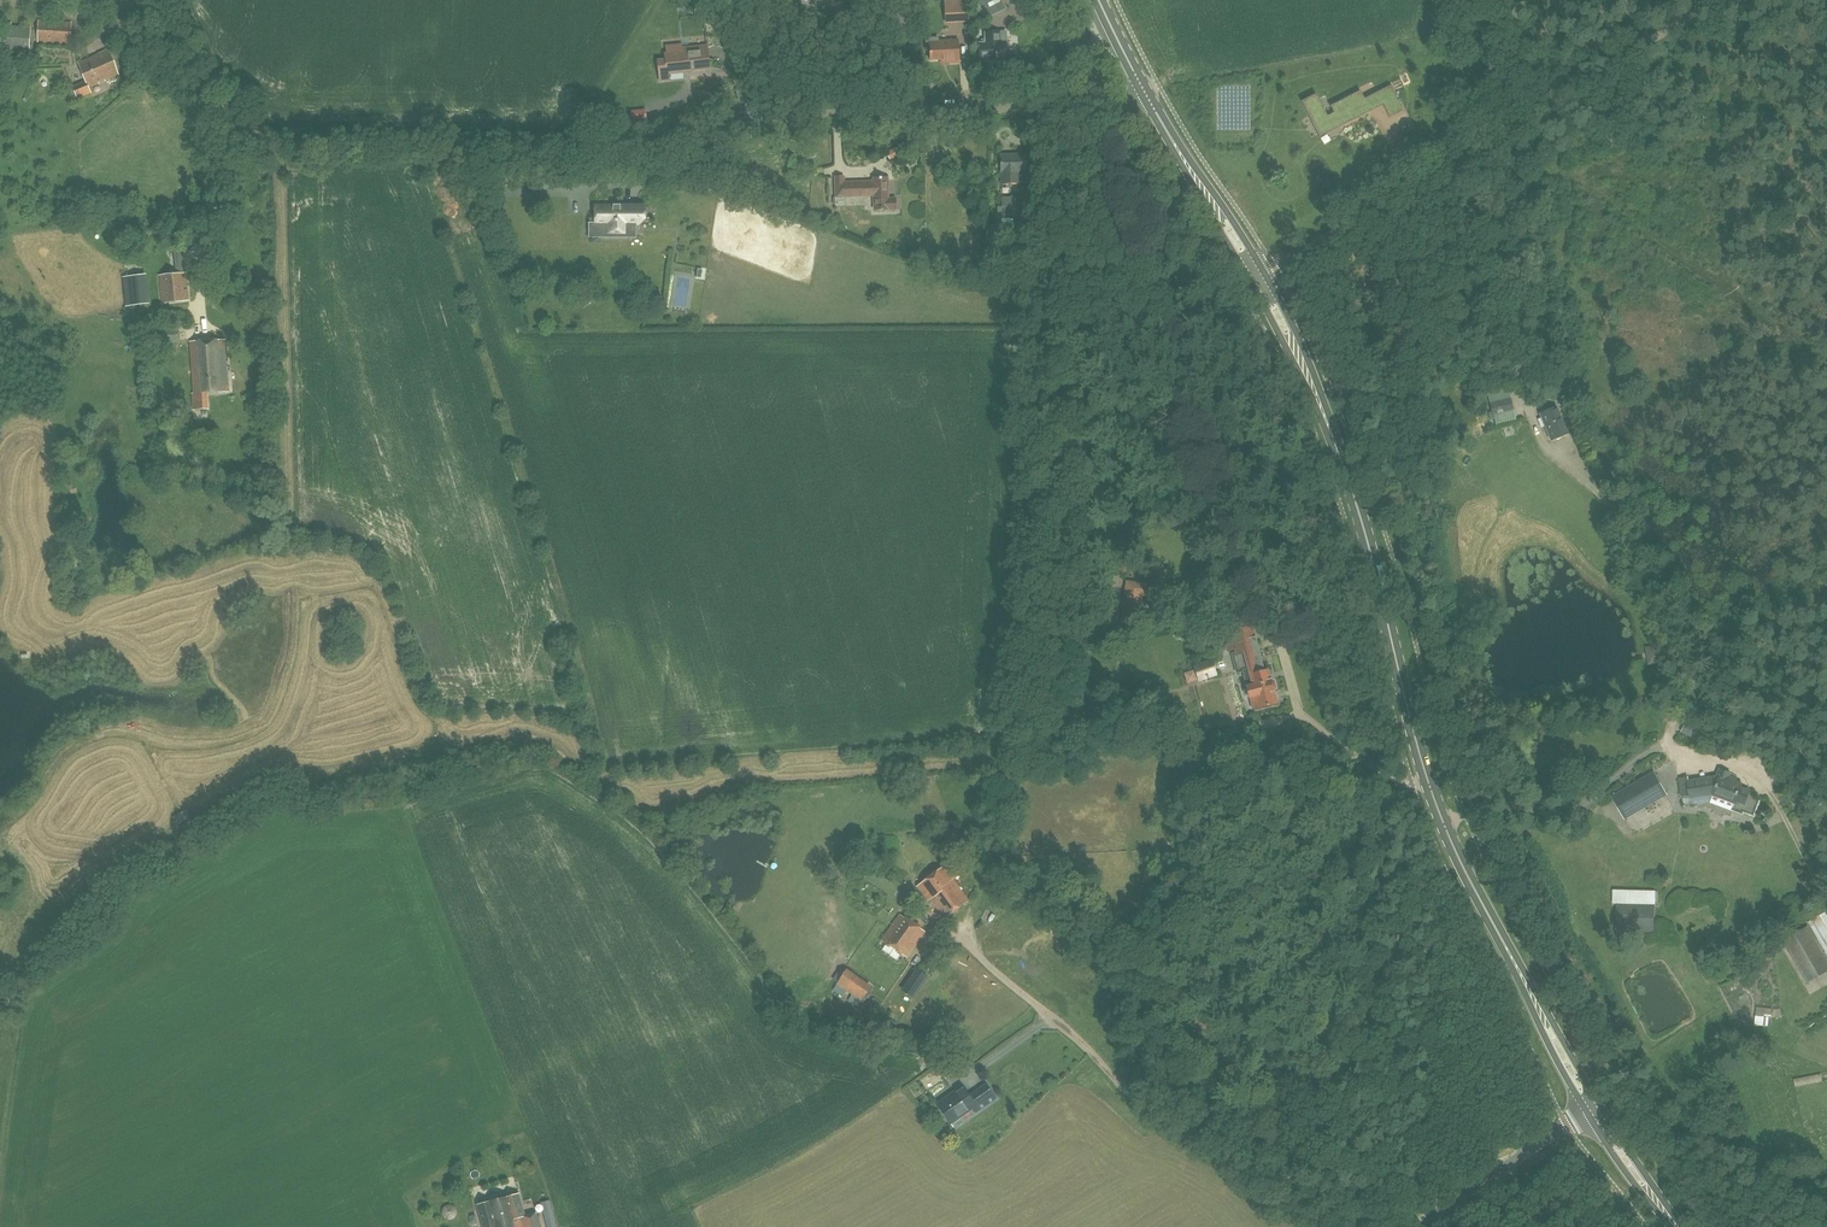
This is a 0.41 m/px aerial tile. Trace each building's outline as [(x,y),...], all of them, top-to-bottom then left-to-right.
[(968,0),(959,0),(945,1),(946,22),(969,21),(968,0)] [(971,5),(978,2),(986,19),(1006,9),(1002,0),(969,0),(971,5)] [(31,29),(12,27),(13,22),(3,21),(3,27),(2,27),(0,52),(29,54),(31,29)] [(39,21),(38,41),(71,44),(72,23),(39,21)] [(999,32),(985,32),(985,39),(982,39),(982,42),(980,42),(980,58),(994,58),(994,60),(1015,59),(1015,49),(1007,49),(1007,41),(1000,41),(999,32)] [(930,50),(930,60),(947,59),(947,62),(959,62),(958,39),(939,40),(939,37),(926,38),(927,50),(930,50)] [(685,69),(709,67),(707,46),(682,49),(682,45),(672,46),(673,53),(666,54),(667,60),(659,61),(661,79),(669,78),(669,73),(685,71),(685,69)] [(78,99),(92,93),(90,88),(119,74),(109,49),(79,63),(86,82),(73,88),(78,99)] [(1404,110),(1391,85),(1379,91),(1379,90),(1376,92),(1378,95),(1390,117),(1404,110)] [(891,161),(899,155),(895,148),(886,153),(891,161)] [(1002,171),(1002,182),(1019,182),(1019,171),(1027,170),(1026,153),(1001,154),(1001,171),(1002,171)] [(875,195),(875,210),(897,209),(896,198),(888,199),(888,177),(874,177),(874,181),(845,182),(845,176),(835,176),(836,196),(875,195)] [(997,206),(998,218),(1019,217),(1019,207),(1020,207),(1020,196),(1002,197),(1002,205),(997,206)] [(638,226),(638,207),(627,207),(609,206),(597,206),(597,223),(609,223),(608,227),(616,227),(616,233),(626,234),(626,226),(638,226)] [(187,272),(185,254),(171,255),(174,273),(159,275),(162,302),(190,299),(187,272)] [(126,306),(128,306),(151,303),(148,273),(123,277),(126,306)] [(177,328),(162,328),(163,342),(177,342),(177,328)] [(207,393),(229,392),(225,339),(191,342),(194,394),(193,394),(194,410),(208,409),(207,393)] [(1509,387),(1488,392),(1495,424),(1516,419),(1509,387)] [(1556,408),(1542,413),(1552,438),(1566,432),(1556,408)] [(1143,597),(1153,598),(1155,584),(1126,580),(1120,623),(1149,627),(1151,611),(1141,609),(1143,597)] [(1272,680),(1271,680),(1268,670),(1264,671),(1252,626),(1223,634),(1228,651),(1236,649),(1236,652),(1231,653),(1236,673),(1244,671),(1245,676),(1244,677),(1247,687),(1246,687),(1244,690),(1245,695),(1249,697),(1254,695),(1258,708),(1277,703),(1274,690),(1274,689),(1275,688),(1275,687),(1275,686),(1275,685),(1275,684),(1274,683),(1273,682),(1273,681),(1272,680)] [(613,657),(619,679),(632,676),(626,653),(613,657)] [(1211,659),(1194,665),(1199,681),(1217,675),(1211,659)] [(1713,709),(1723,702),(1710,686),(1701,693),(1713,709)] [(1701,742),(1706,732),(1692,725),(1687,735),(1701,742)] [(1729,776),(1730,772),(1721,769),(1719,775),(1720,776),(1689,781),(1688,777),(1680,778),(1683,797),(1691,796),(1691,797),(1713,794),(1736,803),(1736,800),(1745,804),(1750,791),(1741,787),(1743,784),(1736,781),(1737,779),(1729,776)] [(1667,795),(1654,772),(1611,797),(1625,820),(1667,795)] [(957,850),(947,837),(933,848),(943,861),(957,850)] [(948,862),(917,885),(928,900),(931,899),(945,918),(969,900),(953,879),(956,877),(948,862)] [(1657,890),(1614,889),(1613,906),(1616,905),(1616,933),(1655,935),(1657,890)] [(925,931),(900,913),(882,939),(907,956),(925,931)] [(1815,925),(1826,947),(1826,918),(1815,925)] [(1781,942),(1807,984),(1826,972),(1826,959),(1807,926),(1781,942)] [(873,985),(846,968),(837,983),(862,1001),(873,985)] [(927,977),(917,970),(903,990),(913,997),(927,977)] [(1772,1008),(1757,1007),(1756,1016),(1770,1017),(1771,1018),(1772,1008)] [(1797,1019),(1801,1027),(1821,1017),(1817,1009),(1797,1019)] [(1770,1017),(1756,1016),(1756,1025),(1769,1026),(1770,1017)] [(1821,1075),(1794,1080),(1795,1088),(1822,1083),(1821,1075)] [(970,1095),(963,1085),(937,1103),(951,1123),(973,1107),(976,1112),(996,1097),(986,1083),(970,1095)] [(505,1197),(509,1212),(502,1214),(505,1222),(521,1217),(524,1226),(542,1226),(538,1212),(526,1216),(520,1193),(505,1197)] [(478,1204),(484,1226),(524,1226),(521,1217),(505,1222),(502,1214),(509,1212),(505,1197),(478,1204)] [(554,1219),(549,1201),(540,1204),(545,1221),(554,1219)] [(456,1212),(449,1215),(453,1223),(460,1219),(456,1212)]
